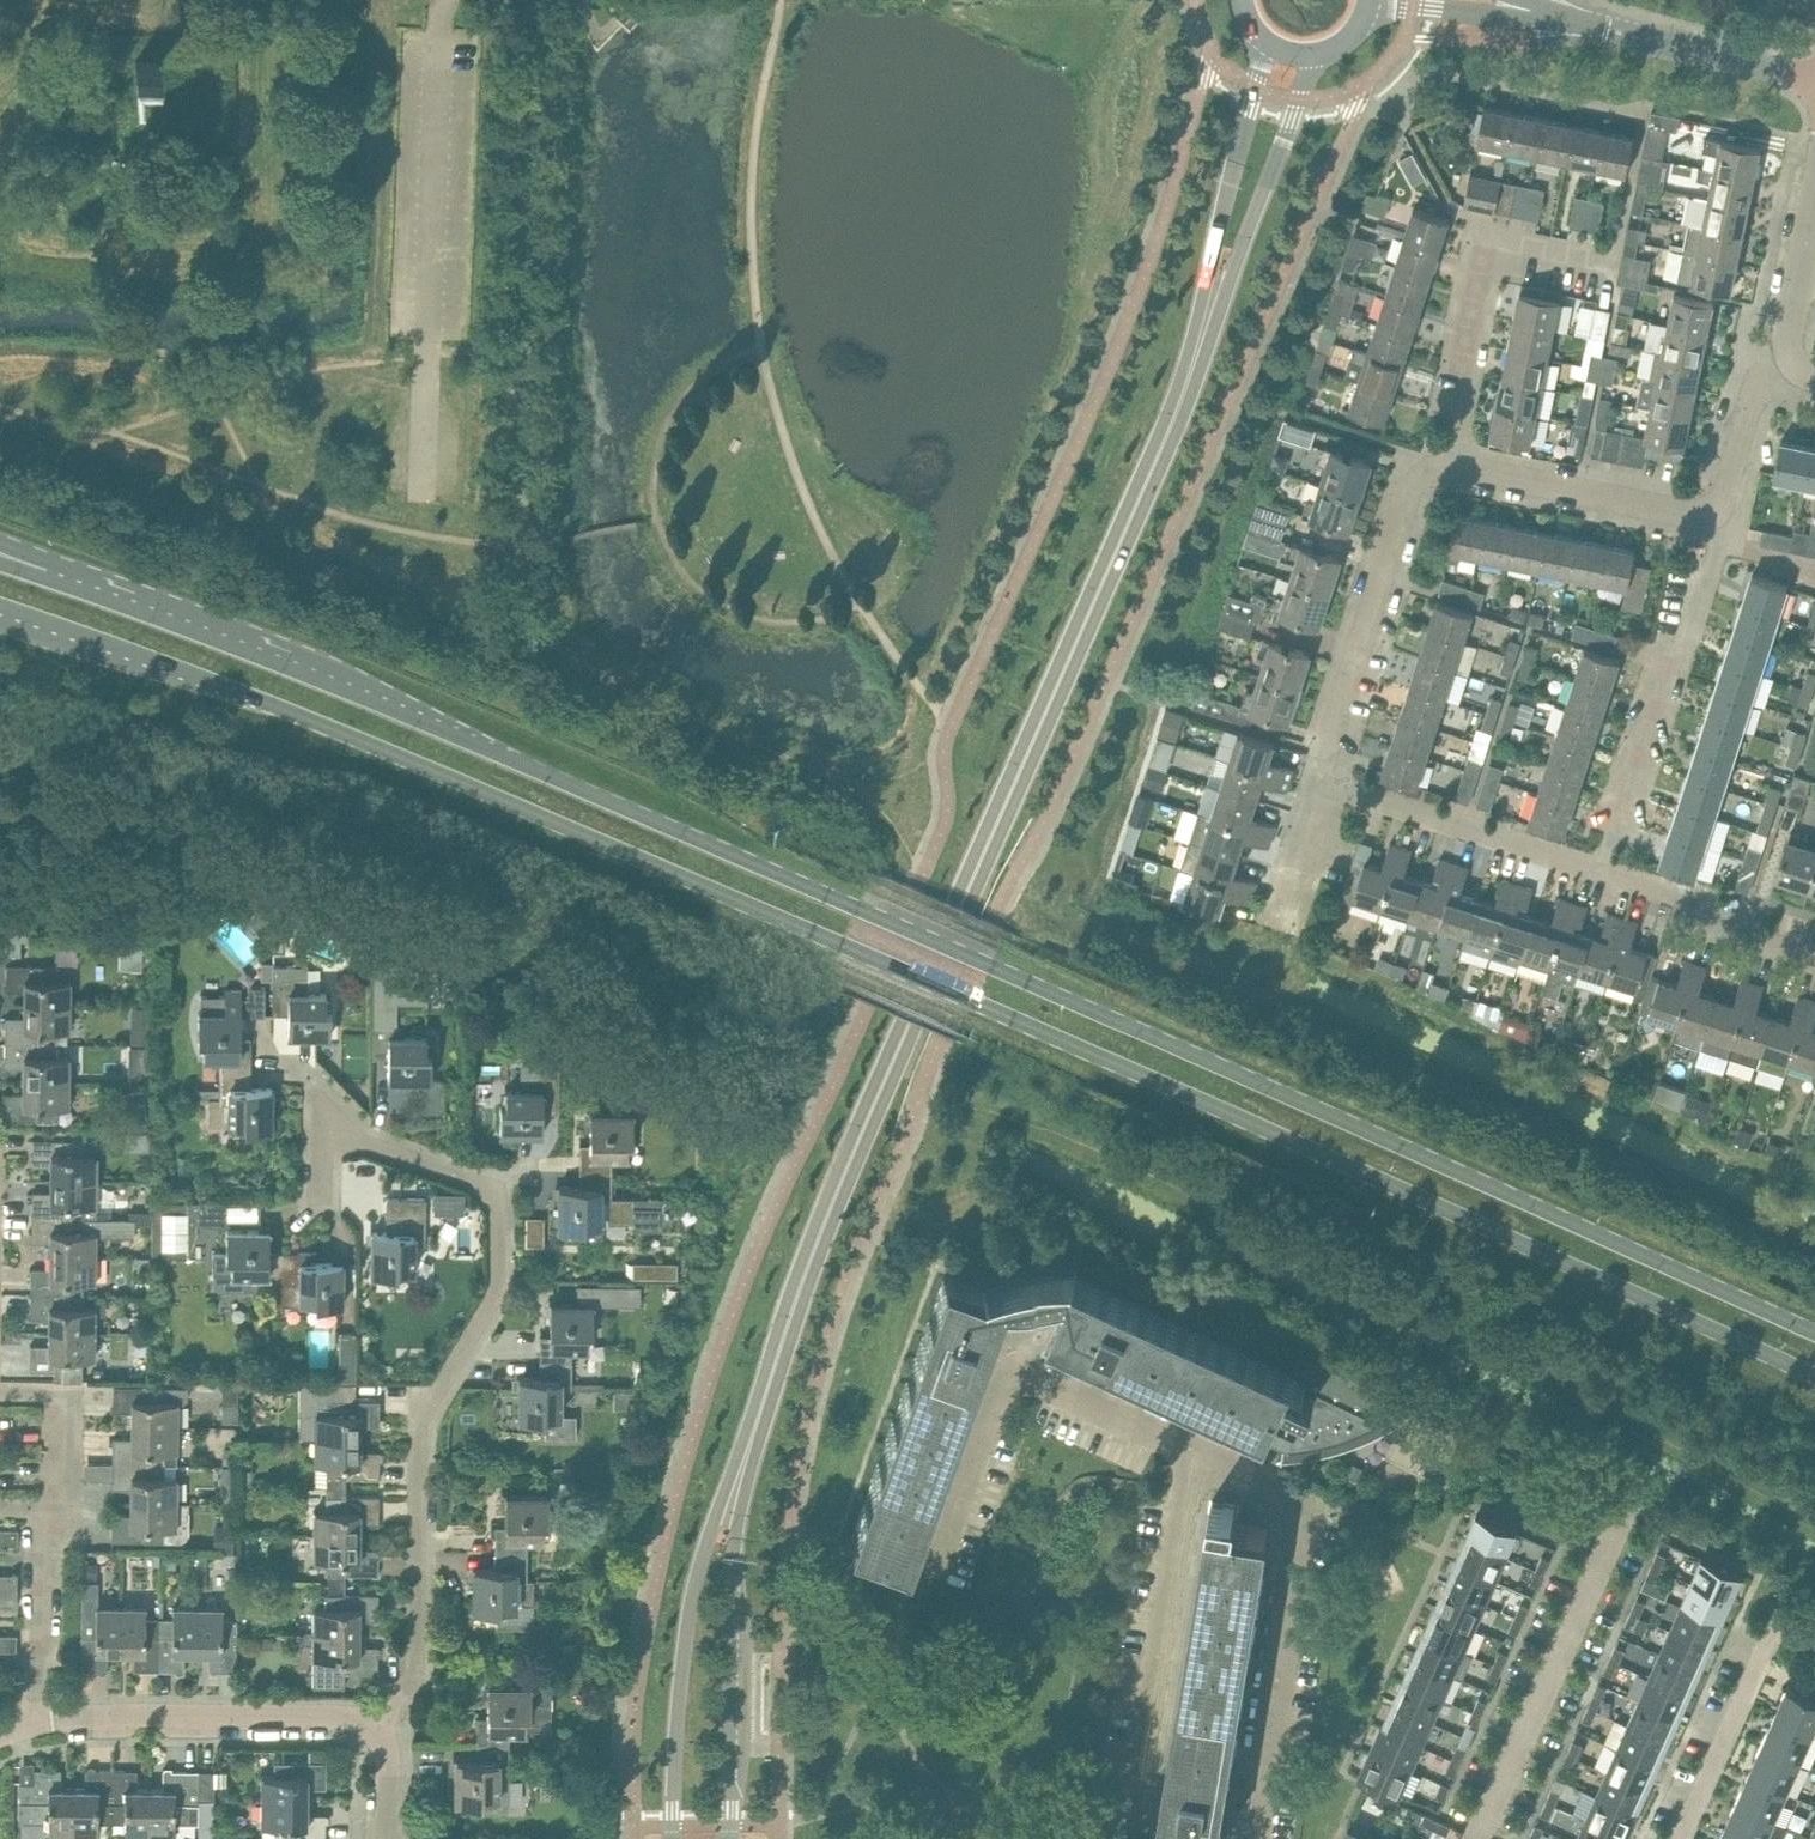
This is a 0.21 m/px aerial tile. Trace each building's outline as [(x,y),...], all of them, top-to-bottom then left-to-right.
[(1507,148),(1514,112),(1485,106),(1483,112),(1477,111),(1471,140),(1477,141),(1477,142),(1507,148)] [(1652,110),(1649,125),(1643,155),(1663,159),(1669,129),(1673,129),(1676,115),(1652,110)] [(1537,154),(1544,118),(1514,112),(1507,148),(1537,154)] [(1567,161),(1574,124),(1544,118),(1537,154),(1567,161)] [(1597,167),(1604,130),(1574,124),(1567,161),(1597,167)] [(1634,136),(1604,130),(1597,167),(1627,173),(1634,136)] [(1718,153),(1715,168),(1755,176),(1760,147),(1705,136),(1703,150),(1718,153)] [(1498,159),(1494,178),(1502,180),(1506,160),(1498,159)] [(1749,204),(1755,176),(1715,168),(1715,169),(1700,166),(1697,179),(1712,182),(1710,196),(1749,204)] [(1385,216),(1398,173),(1388,170),(1385,175),(1377,194),(1367,191),(1362,208),(1385,216)] [(1640,170),(1638,181),(1648,184),(1650,172),(1640,170)] [(1495,210),(1502,180),(1494,178),(1470,173),(1464,204),(1495,210)] [(1524,216),(1531,186),(1502,180),(1495,210),(1524,216)] [(1646,198),(1648,184),(1638,181),(1635,196),(1646,198)] [(1545,189),(1531,186),(1524,216),(1539,219),(1545,189)] [(1743,232),(1749,204),(1710,196),(1709,197),(1695,194),(1690,221),(1743,232)] [(1584,229),(1590,198),(1575,195),(1569,226),(1584,229)] [(1604,200),(1590,198),(1584,229),(1598,231),(1604,200)] [(1440,247),(1449,218),(1414,207),(1405,236),(1440,247)] [(1737,260),(1743,232),(1690,221),(1684,250),(1737,260)] [(1626,239),(1637,241),(1646,242),(1648,229),(1629,225),(1626,239)] [(1354,234),(1349,250),(1359,253),(1372,258),(1377,241),(1354,234)] [(1431,276),(1440,247),(1405,236),(1395,265),(1431,276)] [(1354,270),(1359,253),(1349,250),(1343,266),(1354,270)] [(1731,291),(1737,260),(1684,250),(1678,279),(1692,283),(1731,291)] [(1622,253),(1620,267),(1648,273),(1650,259),(1622,253)] [(1421,305),(1431,276),(1395,265),(1386,294),(1421,305)] [(1646,280),(1648,273),(1620,267),(1617,282),(1645,287),(1659,291),(1661,283),(1646,280)] [(1339,279),(1335,291),(1330,308),(1351,314),(1353,308),(1360,286),(1339,279)] [(1520,291),(1514,322),(1554,330),(1560,299),(1520,291)] [(1412,334),(1421,305),(1386,294),(1377,323),(1412,334)] [(1714,302),(1690,297),(1674,294),(1668,322),(1708,330),(1714,302)] [(1621,297),(1618,311),(1629,313),(1632,314),(1635,300),(1621,297)] [(1605,338),(1606,333),(1611,310),(1596,307),(1590,335),(1605,338)] [(1351,315),(1351,314),(1330,308),(1325,324),(1335,327),(1340,312),(1351,315)] [(1353,308),(1351,314),(1362,318),(1364,312),(1353,308)] [(1618,311),(1615,325),(1626,327),(1629,313),(1618,311)] [(1548,357),(1554,330),(1514,322),(1508,349),(1548,357)] [(1702,360),(1708,330),(1668,322),(1662,351),(1702,360)] [(1403,363),(1412,334),(1377,323),(1368,352),(1403,363)] [(1394,392),(1403,363),(1368,352),(1354,347),(1350,359),(1364,363),(1358,381),(1394,392)] [(1322,369),(1328,352),(1317,349),(1312,366),(1322,369)] [(1542,385),(1548,357),(1508,349),(1503,377),(1542,385)] [(1696,388),(1702,360),(1662,351),(1656,350),(1650,378),(1656,379),(1696,388)] [(1603,368),(1605,355),(1592,353),(1590,366),(1603,368)] [(1619,358),(1605,355),(1603,368),(1616,371),(1619,358)] [(1317,386),(1322,369),(1312,366),(1307,382),(1317,386)] [(1592,396),(1596,380),(1600,381),(1603,368),(1590,366),(1587,379),(1585,378),(1582,393),(1592,396)] [(1614,384),(1616,371),(1603,368),(1600,381),(1614,384)] [(1536,414),(1542,385),(1503,377),(1497,406),(1536,414)] [(1691,416),(1696,388),(1656,379),(1650,407),(1691,416)] [(1384,421),(1394,392),(1358,381),(1349,410),(1384,421)] [(1590,409),(1592,396),(1582,393),(1579,406),(1590,409)] [(1596,426),(1606,428),(1612,398),(1601,396),(1597,417),(1596,426)] [(1530,443),(1536,414),(1497,406),(1491,435),(1530,443)] [(1685,445),(1691,416),(1650,407),(1645,436),(1649,437),(1646,453),(1676,460),(1680,444),(1685,445)] [(1311,445),(1317,429),(1285,418),(1279,435),(1311,445)] [(1567,450),(1581,453),(1587,424),(1573,421),(1567,450)] [(1596,426),(1591,454),(1601,457),(1606,428),(1596,426)] [(1615,459),(1621,431),(1606,428),(1601,457),(1615,459)] [(1629,462),(1635,434),(1621,431),(1615,459),(1629,462)] [(1649,437),(1645,436),(1635,434),(1629,462),(1644,465),(1646,453),(1649,437)] [(1804,483),(1812,446),(1781,440),(1774,476),(1804,483)] [(1324,446),(1319,463),(1326,466),(1320,483),(1360,496),(1371,462),(1324,446)] [(1812,446),(1804,483),(1814,485),(1814,447),(1812,446)] [(1350,529),(1360,496),(1320,483),(1315,500),(1306,497),(1301,514),(1350,529)] [(1291,508),(1259,497),(1254,514),(1286,524),(1291,508)] [(1478,555),(1486,519),(1456,513),(1447,559),(1459,562),(1461,552),(1478,555)] [(1254,514),(1249,531),(1270,538),(1281,542),(1282,538),(1286,524),(1254,514)] [(1508,562),(1515,525),(1486,519),(1478,555),(1508,562)] [(1537,568),(1544,531),(1515,525),(1508,562),(1537,568)] [(1790,549),(1793,534),(1763,529),(1760,543),(1790,549)] [(1567,574),(1574,537),(1544,531),(1537,568),(1567,574)] [(1596,580),(1603,543),(1574,537),(1567,574),(1596,580)] [(1341,557),(1318,550),(1285,540),(1280,556),(1287,558),(1295,561),(1290,578),(1330,591),(1341,557)] [(1635,550),(1603,543),(1596,580),(1624,586),(1621,605),(1642,609),(1651,566),(1633,563),(1635,550)] [(1778,615),(1787,585),(1752,574),(1743,604),(1778,615)] [(1319,625),(1330,591),(1290,578),(1284,596),(1275,593),(1274,599),(1254,593),(1252,601),(1229,593),(1224,610),(1256,620),(1257,617),(1261,616),(1265,612),(1266,608),(1319,625)] [(1467,602),(1471,587),(1444,579),(1439,593),(1467,602)] [(1480,606),(1483,596),(1485,592),(1471,587),(1467,602),(1480,606)] [(1473,611),(1437,600),(1428,629),(1463,640),(1473,611)] [(1769,643),(1778,615),(1743,604),(1734,632),(1769,643)] [(1526,621),(1529,611),(1514,606),(1511,616),(1526,621)] [(1250,637),(1256,620),(1224,610),(1218,627),(1250,637)] [(1546,616),(1529,611),(1526,621),(1543,626),(1546,616)] [(1584,640),(1588,626),(1576,623),(1572,636),(1584,640)] [(1614,649),(1618,635),(1588,626),(1584,640),(1614,649)] [(1454,669),(1463,640),(1428,629),(1419,658),(1454,669)] [(1760,672),(1769,643),(1734,632),(1725,661),(1760,672)] [(1310,653),(1287,646),(1262,637),(1256,654),(1265,656),(1259,674),(1300,687),(1310,653)] [(1511,638),(1506,654),(1516,657),(1521,641),(1511,638)] [(1527,643),(1522,659),(1533,663),(1538,647),(1527,643)] [(1611,687),(1620,658),(1585,647),(1575,676),(1611,687)] [(1510,674),(1516,657),(1506,654),(1501,671),(1510,674)] [(1445,698),(1454,669),(1419,658),(1410,686),(1445,698)] [(1528,679),(1533,663),(1522,659),(1517,676),(1528,679)] [(1751,701),(1760,672),(1725,661),(1715,690),(1751,701)] [(1803,686),(1813,689),(1814,683),(1814,672),(1809,670),(1803,686)] [(1289,721),(1300,687),(1259,674),(1254,691),(1247,689),(1241,705),(1260,712),(1289,721)] [(1232,718),(1237,703),(1210,694),(1215,679),(1203,675),(1193,706),(1232,718)] [(1601,717),(1611,687),(1575,676),(1566,706),(1601,717)] [(1436,726),(1445,698),(1410,686),(1401,715),(1436,726)] [(1808,705),(1813,689),(1803,686),(1798,702),(1808,705)] [(1742,729),(1751,701),(1715,690),(1706,718),(1742,729)] [(1492,695),(1488,711),(1497,715),(1502,698),(1492,695)] [(1509,701),(1504,717),(1515,720),(1520,704),(1509,701)] [(1592,745),(1601,717),(1566,706),(1557,734),(1592,745)] [(1169,739),(1178,711),(1166,708),(1157,736),(1169,739)] [(1492,731),(1497,715),(1488,711),(1482,728),(1492,731)] [(1427,755),(1436,726),(1401,715),(1391,744),(1427,755)] [(1510,736),(1515,720),(1504,717),(1499,733),(1510,736)] [(1732,758),(1742,729),(1706,718),(1697,747),(1732,758)] [(1808,733),(1797,729),(1787,727),(1782,743),(1791,746),(1803,749),(1808,733)] [(1269,759),(1275,742),(1239,731),(1232,753),(1230,759),(1291,778),(1294,767),(1269,759)] [(1583,774),(1592,745),(1557,734),(1548,762),(1583,774)] [(1152,755),(1149,765),(1151,766),(1167,771),(1176,742),(1169,739),(1157,736),(1152,755)] [(1417,785),(1427,755),(1391,744),(1382,774),(1417,785)] [(1798,766),(1803,749),(1791,746),(1786,762),(1798,766)] [(1723,787),(1732,758),(1697,747),(1688,776),(1723,787)] [(1479,772),(1483,760),(1468,756),(1464,767),(1479,772)] [(1287,790),(1291,778),(1230,759),(1221,786),(1257,798),(1262,782),(1287,790)] [(1486,774),(1499,779),(1503,767),(1489,762),(1486,774)] [(1574,803),(1583,774),(1548,762),(1538,792),(1574,803)] [(1469,802),(1479,772),(1464,767),(1455,798),(1469,802)] [(1490,809),(1499,779),(1486,774),(1476,804),(1490,809)] [(1801,811),(1812,779),(1795,774),(1785,805),(1801,811)] [(1714,816),(1723,787),(1688,776),(1679,804),(1714,816)] [(1772,784),(1767,801),(1777,804),(1782,788),(1772,784)] [(1251,816),(1257,798),(1221,786),(1211,815),(1273,835),(1276,824),(1251,816)] [(1564,833),(1574,803),(1538,792),(1529,821),(1564,833)] [(1768,833),(1777,804),(1767,801),(1758,830),(1768,833)] [(1705,844),(1714,816),(1679,804),(1670,833),(1705,844)] [(1134,806),(1129,821),(1147,827),(1152,811),(1134,806)] [(1269,846),(1273,835),(1211,815),(1211,816),(1199,812),(1190,840),(1239,855),(1244,838),(1269,846)] [(1759,861),(1768,833),(1758,830),(1754,829),(1745,857),(1759,861)] [(1814,867),(1814,847),(1804,843),(1806,835),(1791,830),(1776,876),(1809,886),(1814,867)] [(1695,875),(1705,844),(1670,833),(1660,863),(1695,875)] [(1126,834),(1121,849),(1134,854),(1139,838),(1126,834)] [(1233,873),(1239,855),(1190,840),(1181,869),(1194,873),(1194,872),(1254,892),(1258,880),(1233,873)] [(1382,906),(1401,846),(1390,842),(1382,867),(1365,861),(1363,866),(1352,862),(1338,906),(1350,909),(1354,897),(1382,906)] [(1410,915),(1422,880),(1405,874),(1412,849),(1401,846),(1382,906),(1410,915)] [(1749,892),(1759,861),(1745,857),(1735,887),(1749,892)] [(1438,924),(1458,864),(1440,858),(1434,876),(1441,878),(1439,885),(1422,880),(1410,915),(1438,924)] [(1117,864),(1112,878),(1131,884),(1136,870),(1117,864)] [(1467,933),(1478,898),(1461,892),(1469,867),(1458,864),(1438,924),(1467,933)] [(1251,903),(1254,892),(1194,872),(1194,873),(1185,902),(1220,913),(1226,895),(1251,903)] [(1467,933),(1463,945),(1491,955),(1514,882),(1503,878),(1495,903),(1478,898),(1467,933)] [(1514,882),(1491,955),(1520,964),(1521,960),(1524,952),(1523,951),(1534,916),(1518,910),(1520,903),(1528,906),(1533,888),(1514,882)] [(1549,969),(1571,900),(1560,896),(1552,921),(1534,916),(1523,951),(1524,952),(1521,960),(1549,969)] [(1580,969),(1591,934),(1574,929),(1576,922),(1582,924),(1588,906),(1571,900),(1549,969),(1542,992),(1558,996),(1564,979),(1576,983),(1580,969)] [(275,951),(286,951),(286,906),(275,906),(275,951)] [(1608,979),(1627,918),(1608,912),(1602,930),(1611,933),(1609,940),(1591,934),(1580,969),(1608,979)] [(1638,922),(1627,918),(1608,979),(1634,987),(1632,993),(1644,997),(1645,997),(1651,976),(1658,955),(1630,947),(1638,922)] [(6,932),(6,953),(20,954),(21,942),(30,942),(30,933),(6,932)] [(1677,1025),(1697,963),(1686,959),(1678,984),(1651,976),(1645,997),(1644,997),(1640,1011),(1649,1014),(1648,1016),(1677,1025)] [(1701,1047),(1717,997),(1700,991),(1708,966),(1697,963),(1677,1025),(1673,1039),(1701,1047)] [(59,965),(30,965),(6,964),(6,989),(5,989),(5,990),(24,990),(24,1004),(71,1005),(71,979),(59,979),(59,965)] [(273,964),(273,980),(273,1013),(288,1013),(288,1035),(331,1035),(331,1007),(326,1007),(326,991),(308,990),(309,964),(273,964)] [(1730,1056),(1753,981),(1742,977),(1734,1002),(1717,997),(1701,1047),(1730,1056)] [(1433,981),(1430,993),(1445,1000),(1449,987),(1433,981)] [(1758,1065),(1773,1015),(1756,1009),(1764,984),(1753,981),(1730,1056),(1758,1065)] [(431,1079),(431,1055),(431,1052),(426,1052),(425,1036),(399,1036),(399,1024),(396,1024),(397,999),(386,999),(386,983),(374,983),(373,1057),(388,1057),(388,1078),(431,1079)] [(241,989),(225,989),(225,994),(199,994),(199,1039),(204,1040),(204,1056),(220,1057),(220,1072),(251,1072),(251,1039),(241,1039),(241,1015),(265,1015),(265,986),(248,986),(248,997),(241,997),(241,989)] [(1790,1061),(1810,999),(1799,995),(1791,1020),(1773,1015),(1758,1065),(1786,1073),(1790,1061)] [(1477,999),(1472,1013),(1485,1019),(1490,1004),(1477,999)] [(1813,1027),(1814,1021),(1814,1001),(1810,999),(1790,1061),(1814,1069),(1814,1028),(1813,1027)] [(70,1029),(71,1005),(24,1004),(24,1017),(5,1016),(5,1041),(59,1042),(67,1042),(68,1029),(70,1029)] [(1526,1039),(1531,1023),(1520,1019),(1515,1034),(1526,1039)] [(1543,1026),(1531,1023),(1526,1039),(1537,1043),(1543,1026)] [(132,1024),(131,1041),(149,1042),(150,1025),(132,1024)] [(555,1028),(535,1028),(535,1038),(555,1038),(555,1028)] [(59,1057),(59,1042),(5,1041),(5,1066),(4,1066),(4,1067),(23,1067),(23,1080),(70,1081),(70,1057),(59,1057)] [(1562,1054),(1580,1063),(1585,1053),(1567,1045),(1562,1054)] [(149,1048),(129,1048),(129,1087),(148,1087),(149,1048)] [(559,1112),(559,1088),(559,1079),(559,1061),(521,1062),(521,1090),(506,1090),(505,1106),(500,1106),(500,1132),(543,1133),(543,1112),(559,1112)] [(251,1087),(251,1072),(220,1072),(220,1086),(202,1086),(202,1099),(210,1099),(210,1124),(230,1124),(246,1124),(246,1130),(272,1130),(272,1087),(251,1087)] [(70,1106),(70,1081),(23,1080),(23,1093),(4,1093),(4,1119),(58,1120),(58,1106),(70,1106)] [(1655,1098),(1680,1110),(1686,1090),(1660,1081),(1655,1098)] [(1687,1092),(1681,1110),(1695,1115),(1701,1096),(1687,1092)] [(128,1111),(128,1128),(146,1128),(147,1111),(128,1111)] [(580,1143),(579,1170),(611,1170),(611,1154),(627,1155),(627,1139),(633,1139),(633,1112),(590,1112),(590,1143),(580,1143)] [(119,1132),(119,1150),(149,1151),(150,1132),(119,1132)] [(86,1139),(56,1139),(32,1139),(32,1163),(31,1164),(31,1165),(51,1165),(51,1178),(97,1178),(98,1154),(86,1154),(86,1139)] [(1790,1160),(1808,1166),(1812,1155),(1794,1149),(1790,1160)] [(611,1196),(611,1170),(579,1170),(579,1186),(558,1185),(558,1228),(584,1228),(584,1223),(600,1223),(600,1220),(604,1220),(604,1221),(633,1221),(633,1225),(658,1225),(658,1221),(670,1221),(670,1198),(671,1198),(671,1197),(611,1196)] [(97,1203),(97,1178),(51,1178),(50,1191),(32,1191),(31,1217),(86,1217),(86,1203),(97,1203)] [(425,1243),(426,1198),(386,1197),(386,1231),(372,1231),(371,1274),(398,1274),(398,1269),(414,1269),(415,1243),(425,1243)] [(227,1225),(228,1201),(197,1201),(152,1200),(152,1255),(189,1255),(197,1232),(197,1224),(227,1225)] [(135,1217),(86,1217),(31,1217),(31,1240),(30,1240),(30,1241),(50,1242),(50,1255),(96,1255),(97,1234),(112,1234),(115,1236),(119,1237),(123,1236),(126,1234),(134,1235),(135,1217)] [(286,1284),(286,1251),(269,1251),(269,1230),(228,1229),(228,1252),(213,1252),(213,1273),(214,1273),(214,1283),(220,1289),(259,1289),(259,1283),(274,1284),(286,1284)] [(993,1245),(988,1258),(1007,1265),(1012,1251),(993,1245)] [(311,1251),(286,1251),(286,1284),(274,1284),(274,1305),(317,1305),(343,1305),(343,1262),(311,1262),(311,1251)] [(96,1280),(96,1255),(50,1255),(50,1268),(31,1268),(31,1293),(85,1294),(85,1280),(96,1280)] [(137,1256),(137,1275),(150,1275),(150,1256),(137,1256)] [(677,1261),(657,1261),(658,1277),(678,1277),(677,1261)] [(923,1339),(850,1542),(901,1560),(974,1358),(986,1362),(994,1338),(982,1334),(997,1294),(946,1275),(923,1339)] [(1285,1437),(1282,1459),(1283,1460),(1284,1456),(1297,1454),(1310,1452),(1323,1450),(1336,1447),(1348,1443),(1357,1440),(1365,1436),(1373,1433),(1381,1429),(1388,1424),(1390,1425),(1391,1423),(1379,1418),(1382,1412),(1385,1414),(1393,1396),(1300,1353),(1292,1371),(1294,1372),(1291,1379),(1074,1280),(1051,1329),(1089,1347),(1087,1352),(1108,1362),(1111,1356),(1271,1430),(1268,1437),(1269,1437),(1272,1431),(1285,1437)] [(614,1283),(614,1299),(634,1299),(635,1283),(614,1283)] [(85,1308),(85,1294),(31,1293),(30,1317),(29,1317),(29,1318),(49,1318),(49,1332),(95,1333),(95,1308),(85,1308)] [(540,1334),(540,1362),(572,1362),(572,1345),(588,1345),(588,1330),(593,1330),(593,1303),(551,1303),(550,1334),(540,1334)] [(258,1325),(258,1341),(267,1341),(268,1325),(258,1325)] [(339,1331),(339,1375),(355,1375),(355,1331),(339,1331)] [(94,1356),(95,1333),(49,1332),(49,1344),(30,1344),(30,1370),(54,1370),(54,1380),(82,1380),(82,1356),(94,1356)] [(134,1333),(134,1353),(147,1353),(147,1334),(134,1333)] [(572,1387),(572,1362),(540,1362),(540,1377),(518,1376),(518,1419),(545,1419),(545,1414),(561,1414),(561,1387),(572,1387)] [(188,1386),(169,1386),(114,1385),(113,1410),(112,1410),(112,1411),(132,1411),(132,1425),(179,1426),(180,1405),(188,1398),(188,1386)] [(222,1385),(222,1422),(239,1421),(238,1385),(222,1385)] [(345,1385),(329,1385),(329,1399),(345,1399),(345,1385)] [(638,1391),(614,1391),(614,1407),(638,1407),(638,1391)] [(380,1399),(356,1399),(351,1399),(345,1399),(329,1399),(328,1415),(316,1414),(316,1438),(361,1439),(361,1425),(380,1425),(380,1399)] [(179,1451),(179,1426),(132,1425),(132,1437),(113,1437),(113,1463),(168,1464),(175,1464),(176,1450),(179,1451)] [(361,1451),(361,1439),(316,1438),(316,1463),(328,1464),(328,1478),(328,1487),(346,1487),(346,1477),(379,1477),(379,1452),(380,1452),(380,1451),(361,1451)] [(223,1464),(238,1464),(238,1446),(223,1446),(223,1464)] [(1351,1461),(1347,1471),(1360,1477),(1364,1467),(1351,1461)] [(168,1477),(168,1464),(113,1463),(112,1487),(111,1487),(111,1488),(131,1488),(131,1502),(179,1503),(179,1501),(179,1477),(168,1477)] [(224,1465),(224,1481),(237,1481),(237,1465),(224,1465)] [(560,1481),(560,1499),(574,1500),(574,1481),(560,1481)] [(346,1496),(346,1487),(328,1487),(327,1512),(315,1512),(315,1536),(360,1536),(360,1522),(379,1522),(379,1496),(346,1496)] [(495,1526),(495,1553),(527,1553),(527,1536),(543,1537),(543,1521),(548,1521),(548,1495),(506,1494),(506,1526),(495,1526)] [(1237,1522),(1232,1521),(1232,1517),(1238,1518),(1240,1505),(1210,1500),(1208,1513),(1216,1514),(1163,1838),(1218,1838),(1223,1808),(1230,1809),(1234,1786),(1227,1784),(1269,1527),(1237,1522)] [(189,1501),(179,1501),(179,1503),(131,1502),(131,1514),(112,1514),(112,1540),(166,1541),(181,1541),(188,1535),(189,1501)] [(1477,1514),(1466,1538),(1505,1556),(1516,1531),(1477,1514)] [(18,1544),(18,1528),(0,1528),(0,1544),(18,1544)] [(360,1548),(360,1536),(315,1536),(315,1561),(327,1561),(327,1584),(345,1584),(345,1575),(378,1574),(378,1550),(379,1550),(379,1548),(360,1548)] [(1456,1562),(1494,1579),(1505,1556),(1466,1538),(1456,1562)] [(1666,1555),(1657,1551),(1652,1564),(1660,1568),(1666,1555)] [(162,1567),(176,1567),(176,1553),(162,1553),(162,1567)] [(474,1568),(473,1610),(497,1610),(497,1626),(514,1626),(525,1626),(532,1618),(532,1602),(537,1602),(537,1597),(533,1597),(533,1579),(527,1579),(527,1553),(495,1553),(495,1568),(474,1568)] [(1536,1569),(1545,1573),(1551,1560),(1542,1556),(1536,1569)] [(1741,1575),(1702,1557),(1691,1582),(1730,1599),(1741,1575)] [(1445,1586),(1484,1603),(1494,1579),(1456,1562),(1445,1586)] [(1654,1581),(1660,1568),(1652,1564),(1646,1577),(1654,1581)] [(1530,1582),(1539,1586),(1545,1573),(1536,1569),(1530,1582)] [(17,1590),(18,1573),(0,1573),(0,1590),(17,1590)] [(108,1650),(121,1651),(122,1606),(98,1606),(98,1580),(82,1580),(81,1669),(106,1669),(106,1670),(107,1670),(108,1650)] [(1730,1599),(1691,1582),(1681,1606),(1720,1623),(1730,1599)] [(378,1593),(354,1593),(345,1593),(345,1584),(327,1584),(326,1610),(313,1610),(313,1633),(359,1634),(359,1619),(378,1620),(378,1593)] [(1435,1609),(1473,1626),(1484,1603),(1445,1586),(1435,1609)] [(17,1590),(0,1590),(0,1605),(17,1605),(17,1590)] [(1645,1602),(1636,1598),(1630,1611),(1639,1615),(1645,1602)] [(1524,1620),(1530,1607),(1520,1603),(1514,1616),(1524,1620)] [(160,1670),(160,1619),(147,1619),(147,1607),(122,1606),(121,1651),(134,1651),(133,1669),(160,1670)] [(1681,1606),(1670,1629),(1709,1646),(1720,1623),(1681,1606)] [(184,1651),(198,1651),(199,1607),(174,1607),(174,1619),(160,1619),(160,1670),(183,1670),(183,1671),(184,1671),(184,1651)] [(236,1670),(236,1647),(237,1620),(224,1620),(224,1608),(199,1607),(198,1651),(210,1651),(210,1670),(236,1670)] [(1424,1633),(1463,1650),(1473,1626),(1435,1609),(1424,1633)] [(1630,1611),(1625,1625),(1633,1629),(1639,1615),(1630,1611)] [(1508,1629),(1518,1634),(1524,1620),(1514,1616),(1508,1629)] [(1709,1646),(1670,1629),(1660,1653),(1699,1670),(1709,1646)] [(17,1650),(17,1634),(0,1633),(0,1650),(17,1650)] [(359,1645),(359,1634),(313,1633),(313,1685),(344,1686),(344,1671),(377,1672),(378,1647),(379,1647),(379,1646),(359,1645)] [(1413,1656),(1452,1674),(1463,1650),(1424,1633),(1413,1656)] [(1624,1649),(1615,1646),(1609,1659),(1618,1663),(1624,1649)] [(1503,1667),(1509,1654),(1500,1650),(1494,1663),(1503,1667)] [(1699,1670),(1660,1653),(1649,1677),(1688,1694),(1699,1670)] [(1403,1680),(1442,1697),(1452,1674),(1413,1656),(1403,1680)] [(1609,1659),(1603,1672),(1612,1676),(1618,1663),(1609,1659)] [(1497,1680),(1503,1667),(1494,1663),(1488,1677),(1497,1680)] [(1688,1694),(1649,1677),(1639,1700),(1678,1718),(1688,1694)] [(477,1717),(477,1744),(509,1745),(509,1728),(551,1729),(552,1679),(530,1679),(530,1686),(488,1685),(488,1717),(477,1717)] [(1392,1704),(1431,1721),(1442,1697),(1403,1680),(1392,1704)] [(1774,1716),(1813,1734),(1814,1729),(1814,1684),(1808,1681),(1803,1694),(1792,1689),(1792,1688),(1787,1686),(1774,1716)] [(1603,1697),(1594,1693),(1588,1706),(1597,1710),(1603,1697)] [(1482,1715),(1487,1702),(1479,1698),(1473,1711),(1482,1715)] [(1678,1718),(1639,1700),(1628,1724),(1667,1741),(1678,1718)] [(1382,1727),(1421,1745),(1431,1721),(1392,1704),(1382,1727)] [(1588,1706),(1582,1719),(1591,1723),(1597,1710),(1588,1706)] [(1476,1728),(1482,1715),(1473,1711),(1467,1724),(1476,1728)] [(1813,1734),(1774,1716),(1761,1745),(1800,1762),(1813,1734)] [(1628,1724),(1618,1747),(1657,1765),(1667,1741),(1628,1724)] [(1371,1751),(1410,1768),(1421,1745),(1382,1727),(1371,1751)] [(1582,1744),(1573,1740),(1567,1753),(1576,1757),(1582,1744)] [(509,1809),(509,1745),(477,1744),(477,1759),(456,1759),(456,1774),(449,1774),(448,1801),(481,1802),(481,1809),(509,1809)] [(1452,1758),(1461,1762),(1466,1749),(1458,1745),(1452,1758)] [(1800,1762),(1761,1745),(1748,1774),(1787,1791),(1800,1762)] [(1657,1765),(1618,1747),(1607,1771),(1646,1788),(1657,1765)] [(309,1751),(309,1761),(325,1761),(325,1752),(309,1751)] [(1360,1775),(1399,1793),(1410,1768),(1371,1751),(1360,1775)] [(1567,1753),(1561,1766),(1570,1770),(1576,1757),(1567,1753)] [(1455,1775),(1461,1762),(1452,1758),(1446,1771),(1455,1775)] [(262,1775),(262,1799),(307,1800),(307,1787),(326,1788),(326,1761),(325,1761),(309,1761),(274,1761),(274,1775),(262,1775)] [(48,1833),(72,1833),(73,1833),(74,1787),(60,1787),(61,1768),(34,1768),(34,1782),(19,1782),(19,1821),(48,1821),(48,1833)] [(111,1822),(112,1769),(88,1769),(88,1768),(86,1768),(86,1788),(74,1787),(73,1833),(97,1834),(97,1821),(111,1822)] [(137,1769),(112,1769),(111,1822),(124,1822),(125,1835),(150,1835),(151,1788),(137,1788),(137,1769)] [(199,1775),(189,1775),(189,1770),(164,1770),(164,1769),(163,1769),(163,1788),(151,1788),(150,1835),(150,1838),(174,1838),(174,1822),(198,1823),(198,1799),(199,1775)] [(199,1770),(199,1775),(198,1799),(214,1799),(214,1770),(199,1770)] [(1636,1812),(1646,1788),(1607,1771),(1597,1795),(1636,1812)] [(1787,1791),(1748,1774),(1735,1803),(1774,1820),(1787,1791)] [(576,1776),(567,1788),(578,1796),(587,1785),(576,1776)] [(1435,1795),(1444,1799),(1450,1786),(1441,1782),(1435,1795)] [(1561,1791),(1552,1787),(1546,1800),(1555,1804),(1561,1791)] [(1387,1807),(1391,1798),(1377,1792),(1373,1801),(1387,1807)] [(1624,1836),(1636,1812),(1597,1795),(1586,1818),(1624,1836)] [(1404,1804),(1391,1798),(1387,1807),(1400,1813),(1404,1804)] [(307,1813),(307,1800),(262,1799),(261,1825),(261,1838),(273,1838),(326,1838),(326,1814),(327,1814),(327,1813),(307,1813)] [(1546,1800),(1540,1814),(1549,1818),(1555,1804),(1546,1800)] [(1735,1803),(1722,1832),(1738,1838),(1766,1838),(1774,1820),(1735,1803)] [(1434,1828),(1438,1819),(1425,1813),(1421,1822),(1434,1828)] [(1624,1836),(1586,1818),(1577,1838),(1623,1838),(1624,1836)] [(1451,1825),(1438,1819),(1434,1828),(1447,1834),(1451,1825)] [(1536,1824),(1530,1837),(1534,1838),(1539,1838),(1544,1828),(1536,1824)] [(197,1825),(197,1838),(200,1838),(213,1838),(213,1825),(197,1825)] [(1343,1838),(1372,1838),(1373,1838),(1348,1827),(1343,1838)]
